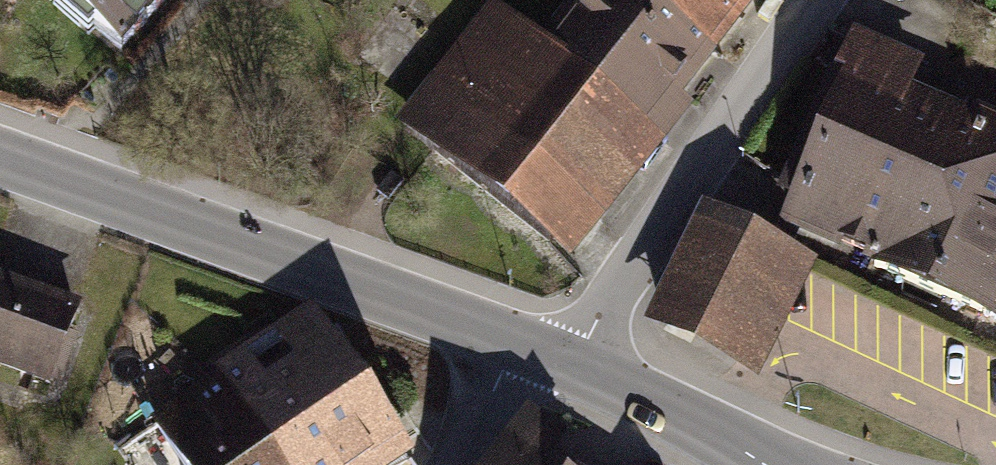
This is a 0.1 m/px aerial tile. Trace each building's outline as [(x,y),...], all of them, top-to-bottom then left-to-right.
[(118,58),(167,0),(49,0),(118,58)] [(552,57),(652,138),(716,58),(643,0),(599,0),(552,57)] [(716,58),(761,0),(643,0),(716,58)] [(652,138),(552,57),(540,73),(507,46),(429,141),(562,249),(652,138)] [(846,89),(788,223),(880,264),(910,194),(995,231),(995,139),(968,127),(970,124),(916,102),(911,116),(846,89)] [(910,194),(880,264),(875,275),(995,327),(995,231),(910,194)] [(711,218),(654,334),(751,381),(807,264),(711,218)] [(80,310),(0,283),(0,367),(55,386),(80,310)] [(156,426),(182,464),(387,464),(406,452),(316,319),(156,426)] [(525,424),(499,464),(557,464),(553,463),(563,447),(525,424)]
